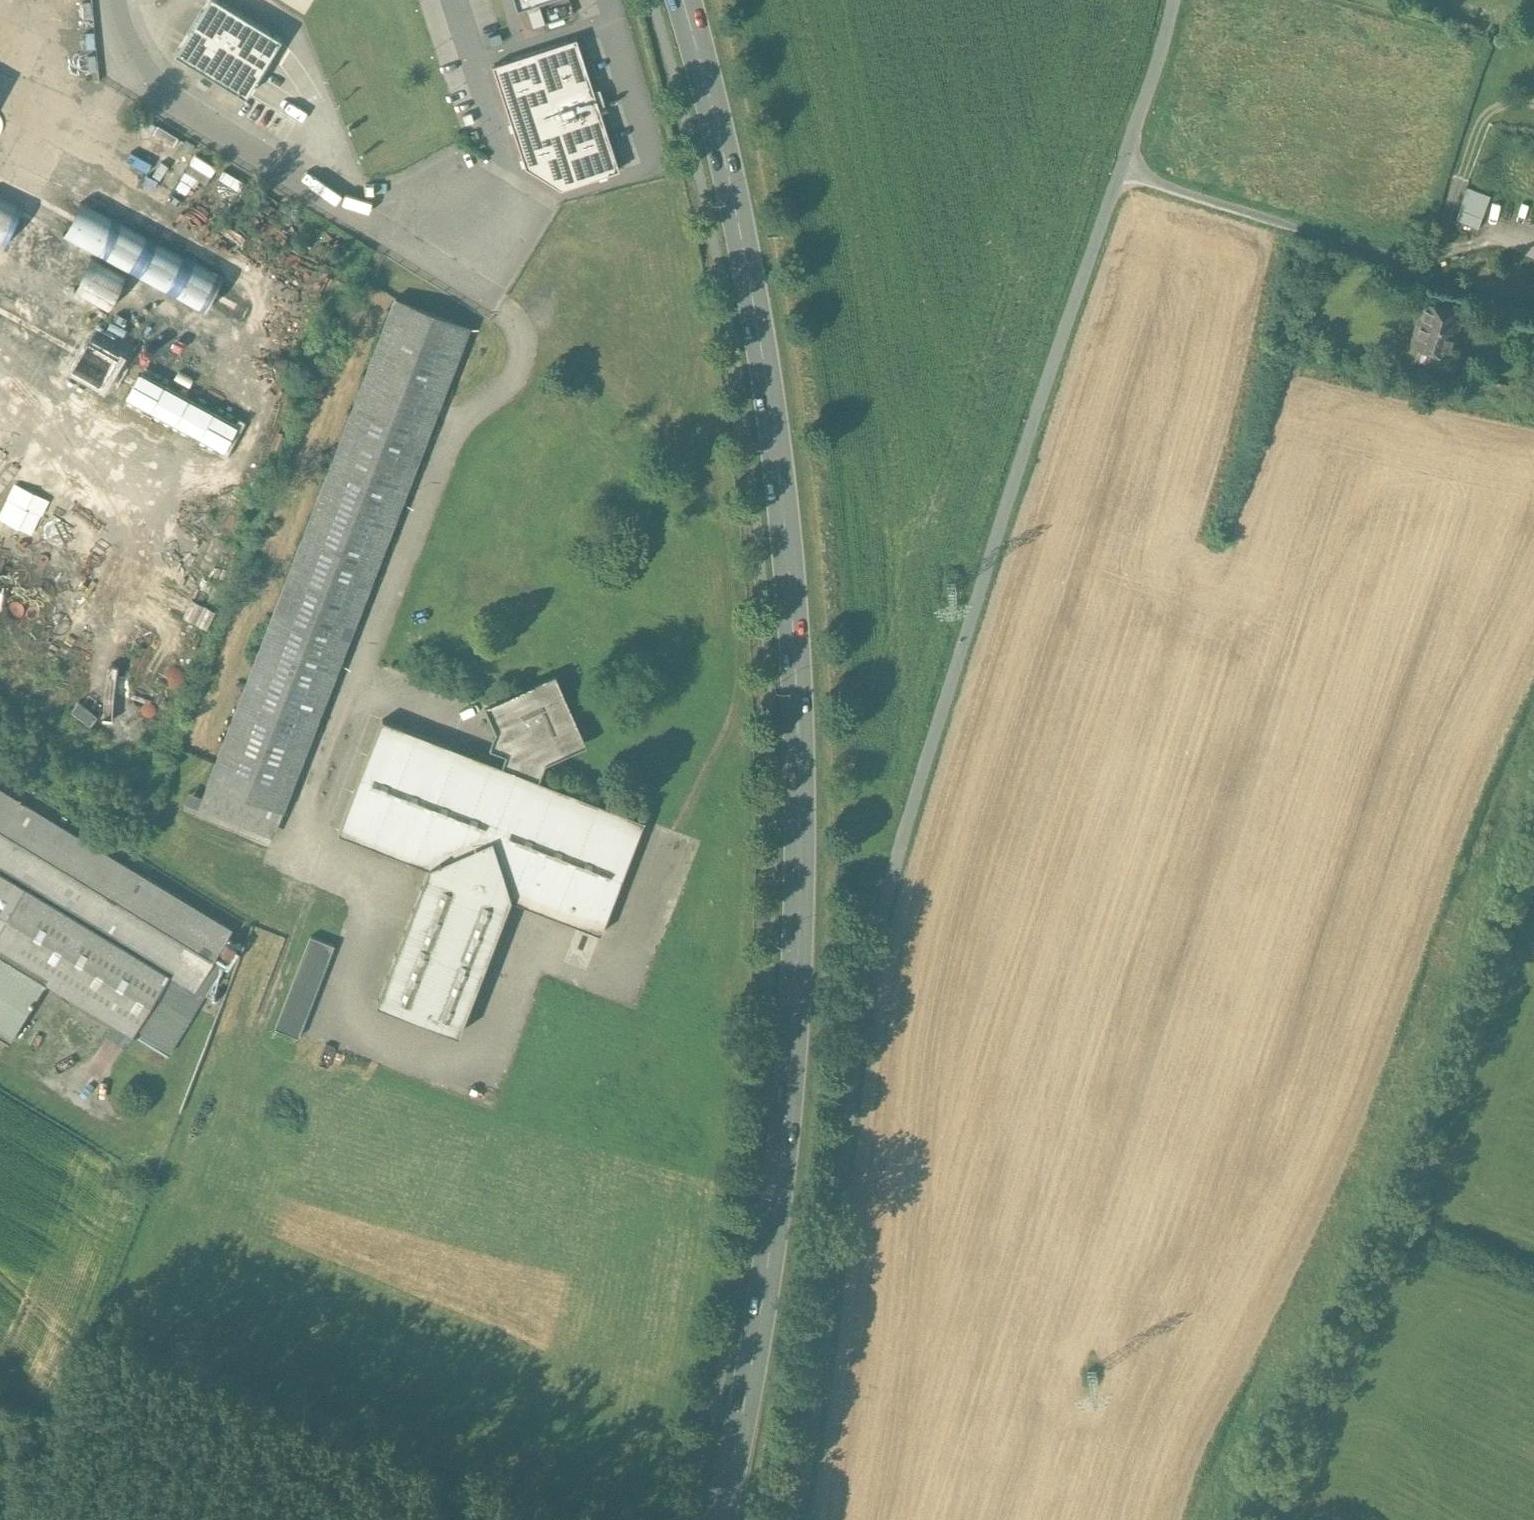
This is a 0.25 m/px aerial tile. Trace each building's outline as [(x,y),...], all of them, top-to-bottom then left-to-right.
[(221,0),(208,0),(176,52),(246,95),(282,38),(221,0)] [(538,1),(527,5),(531,19),(543,15),(538,1)] [(543,15),(531,19),(533,26),(545,22),(543,15)] [(577,37),(493,64),(526,166),(561,187),(619,168),(577,37)] [(1457,219),(1481,226),(1491,193),(1467,186),(1457,219)] [(217,270),(199,302),(233,322),(252,290),(217,270)] [(141,275),(127,310),(164,325),(178,289),(141,275)] [(396,296),(198,807),(273,836),(284,806),(471,325),(396,296)] [(1463,311),(1425,300),(1412,342),(1425,346),(1450,354),(1457,330),(1461,332),(1462,329),(1467,330),(1469,323),(1460,321),(1463,311)] [(234,407),(86,343),(72,377),(219,441),(234,407)] [(1450,354),(1425,346),(1422,355),(1448,363),(1450,354)] [(554,678),(489,707),(500,731),(495,744),(496,747),(509,752),(510,754),(505,766),(536,778),(543,760),(583,743),(554,678)] [(505,766),(382,719),(339,832),(429,867),(377,1002),(458,1033),(510,898),(601,933),(644,820),(536,778),(505,766)] [(23,801),(25,798),(22,796),(20,799),(0,787),(0,870),(169,973),(170,972),(204,994),(207,995),(230,958),(218,951),(232,928),(23,801)] [(0,870),(0,952),(46,980),(133,1033),(169,973),(0,870)] [(310,935),(275,1027),(298,1036),(334,945),(310,935)] [(9,1040),(46,980),(0,952),(0,1035),(9,1040)] [(204,994),(170,972),(169,973),(133,1033),(168,1054),(204,994)]
